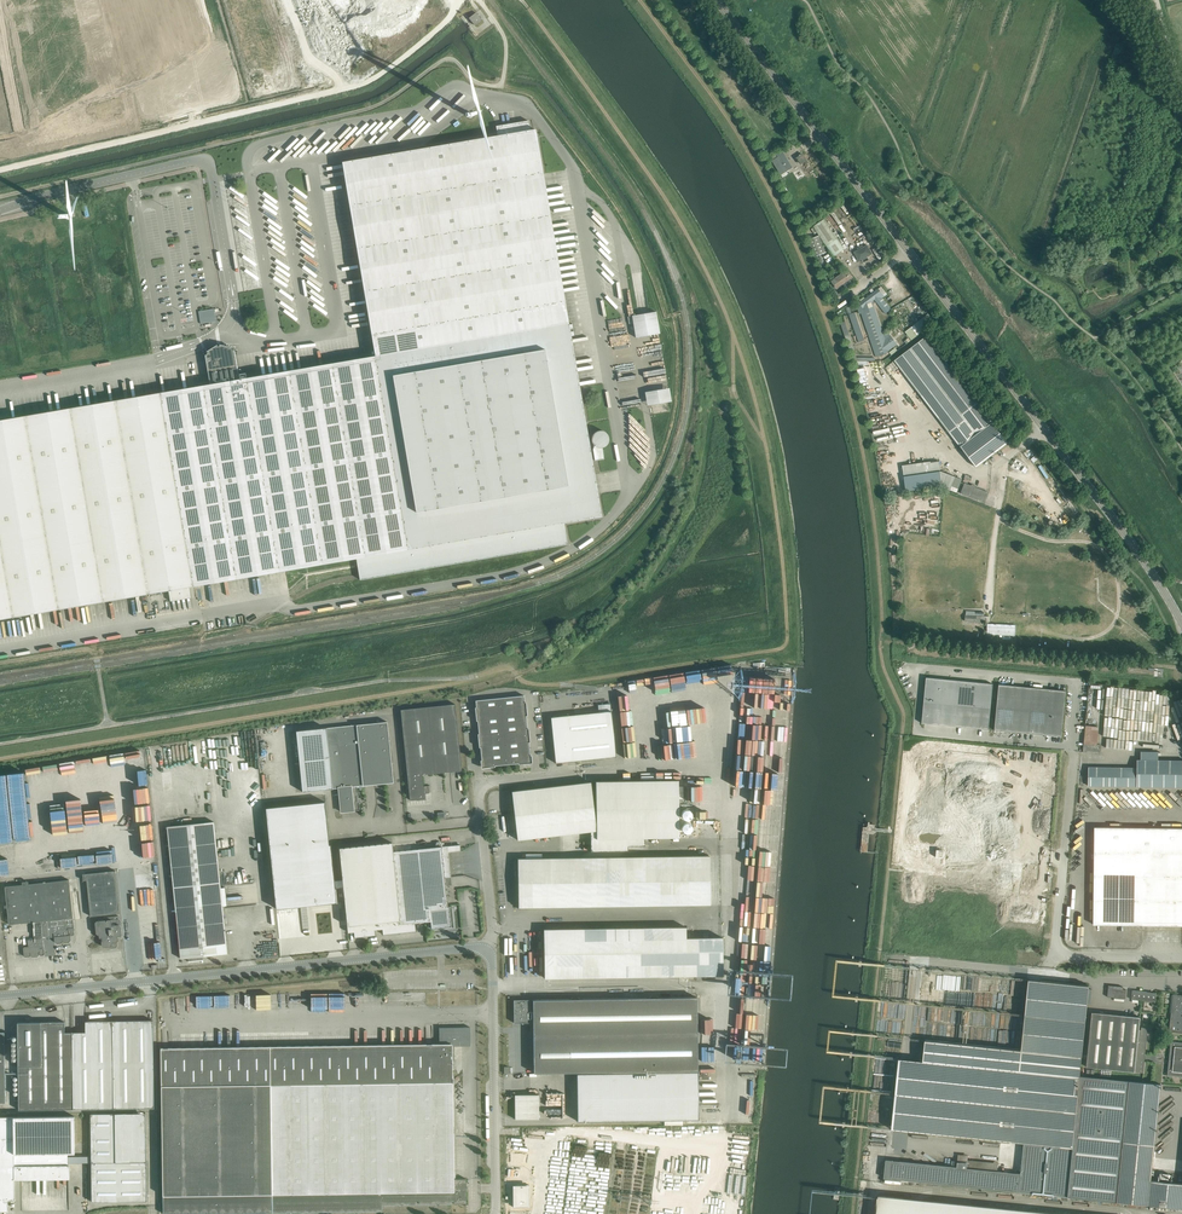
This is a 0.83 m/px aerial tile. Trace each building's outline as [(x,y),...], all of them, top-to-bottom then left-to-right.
[(482,19),(476,12),(469,18),(474,25),(482,19)] [(472,123),(474,121),(476,119),(476,117),(476,115),(475,113),(474,111),(471,110),(469,110),(466,110),(464,112),(463,114),(463,117),(464,120),(466,122),(469,123),(472,123)] [(342,162),(375,356),(569,323),(536,129),(530,130),(529,120),(496,126),(498,136),(342,162)] [(788,170),(779,156),(772,161),(781,175),(788,170)] [(70,224),(73,223),(74,221),(75,218),(75,216),(74,214),(72,212),(70,211),(68,211),(65,212),(63,213),(62,216),(62,218),(63,221),(65,223),(68,224),(70,224)] [(809,240),(816,257),(826,252),(819,235),(809,240)] [(872,254),(868,245),(855,252),(859,261),(872,254)] [(854,277),(848,269),(831,281),(837,289),(841,286),(845,290),(847,289),(848,290),(852,287),(851,286),(854,284),(851,279),(854,277)] [(884,296),(882,294),(878,289),(861,302),(861,303),(856,305),(859,314),(862,313),(871,338),(870,338),(876,357),(884,354),(897,344),(888,332),(884,335),(873,301),(872,301),(875,299),(886,313),(890,309),(882,298),(884,296)] [(849,315),(859,342),(864,340),(855,313),(849,315)] [(858,360),(845,321),(840,323),(853,360),(858,360)] [(602,516),(569,323),(375,356),(408,549),(356,558),(359,576),(360,580),(568,544),(564,523),(602,516)] [(927,336),(894,360),(924,399),(976,467),(1008,443),(927,336)] [(205,355),(210,384),(225,381),(239,379),(234,350),(231,349),(231,348),(232,349),(232,348),(219,345),(219,346),(218,346),(207,353),(208,352),(208,353),(205,355)] [(375,356),(239,379),(225,381),(258,575),(356,558),(408,549),(375,356)] [(225,381),(210,384),(72,408),(105,601),(169,590),(170,601),(191,597),(189,587),(258,575),(225,381)] [(72,408),(0,420),(0,619),(105,601),(72,408)] [(609,441),(609,439),(609,437),(608,435),(607,433),(605,432),(603,431),(601,430),(599,430),(597,431),(595,432),(594,433),(593,435),(592,437),(592,439),(592,441),(592,442),(593,444),(594,445),(595,446),(593,449),(595,460),(604,459),(602,447),(605,447),(606,445),(608,443),(609,441)] [(932,472),(904,476),(906,491),(940,486),(950,490),(952,486),(959,489),(962,479),(941,471),(940,467),(932,468),(932,472)] [(961,493),(984,502),(988,491),(975,487),(976,485),(972,484),(972,485),(965,483),(961,493)] [(1015,635),(1015,628),(987,626),(987,634),(1015,635)] [(922,723),(955,726),(960,680),(926,677),(922,723)] [(989,730),(993,684),(960,680),(955,726),(989,730)] [(1028,733),(1032,687),(999,684),(995,730),(1028,733)] [(1061,737),(1066,691),(1032,687),(1028,733),(1061,737)] [(482,767),(531,762),(524,695),(476,700),(482,767)] [(599,712),(551,717),(556,763),(568,762),(616,757),(611,711),(611,703),(599,705),(599,712)] [(455,704),(401,709),(407,776),(422,774),(462,770),(455,704)] [(357,786),(393,782),(387,722),(297,731),(303,791),(339,788),(341,812),(360,810),(357,786)] [(1100,754),(1101,748),(1101,745),(1084,744),(1083,752),(1100,754)] [(1138,768),(1137,786),(1181,787),(1181,760),(1138,760),(1138,768)] [(1137,786),(1138,768),(1089,767),(1089,785),(1137,786)] [(638,772),(639,776),(636,776),(636,780),(639,780),(639,779),(653,779),(653,772),(638,772)] [(423,786),(422,774),(407,776),(410,800),(425,798),(424,792),(427,792),(426,786),(430,786),(430,785),(423,786)] [(619,781),(596,781),(597,830),(597,839),(628,838),(679,837),(678,780),(635,781),(619,781)] [(591,782),(548,787),(512,791),(518,840),(591,831),(596,830),(591,782)] [(324,802),(265,808),(275,909),(316,905),(315,903),(336,901),(336,902),(337,902),(336,888),(343,887),(343,881),(335,881),(331,845),(329,845),(324,802)] [(167,826),(181,958),(188,958),(188,961),(188,962),(203,960),(202,960),(201,956),(227,954),(214,821),(167,826)] [(1095,827),(1094,851),(1181,852),(1181,828),(1095,827)] [(628,851),(628,838),(597,839),(597,830),(596,830),(591,831),(591,851),(628,851)] [(449,907),(448,907),(445,877),(451,876),(448,846),(442,847),(441,843),(436,843),(437,847),(393,851),(392,842),(339,848),(343,881),(343,887),(348,932),(354,932),(354,937),(365,936),(375,935),(375,929),(382,929),(383,934),(416,931),(415,923),(430,921),(431,928),(451,926),(449,907)] [(1094,851),(1093,924),(1181,926),(1181,852),(1094,851)] [(710,855),(518,858),(518,893),(518,908),(525,908),(525,907),(710,904),(710,855)] [(86,873),(90,916),(120,913),(115,870),(86,873)] [(69,880),(63,880),(5,886),(5,887),(8,918),(9,924),(32,922),(67,918),(73,918),(69,880)] [(122,934),(121,920),(119,918),(118,916),(96,918),(97,921),(95,923),(96,933),(98,935),(99,935),(99,938),(101,938),(102,945),(104,947),(109,946),(111,948),(115,948),(117,946),(117,942),(119,940),(118,936),(120,936),(122,934)] [(67,920),(67,918),(32,922),(34,938),(43,937),(54,936),(70,934),(70,935),(73,935),(74,933),(73,919),(67,920)] [(686,927),(544,929),(544,978),(723,975),(723,937),(686,938),(686,927)] [(71,940),(70,935),(70,934),(54,936),(55,941),(57,943),(61,943),(63,941),(65,943),(69,942),(71,940)] [(44,947),(43,937),(34,938),(34,939),(27,939),(28,946),(24,947),(23,948),(24,956),(25,957),(30,956),(30,955),(33,957),(38,957),(40,954),(41,955),(43,955),(45,954),(44,949),(43,948),(44,947)] [(1021,1173),(1019,1192),(1068,1197),(1080,1076),(1089,985),(1041,980),(1021,1173)] [(1125,999),(1126,990),(1123,989),(1123,987),(1108,985),(1107,997),(1125,999)] [(1132,990),(1131,999),(1155,1002),(1156,993),(1132,990)] [(1173,994),(1169,1032),(1181,1033),(1181,995),(1173,994)] [(533,1011),(533,1022),(534,1073),(577,1072),(698,1070),(697,997),(533,999),(533,1011)] [(533,999),(514,1000),(514,1022),(533,1022),(533,1011),(533,999)] [(1135,1071),(1139,1029),(1140,1017),(1092,1012),(1086,1067),(1135,1071)] [(153,1020),(111,1021),(112,1108),(154,1108),(153,1020)] [(72,1109),(71,1032),(65,1032),(65,1021),(43,1022),(44,1060),(18,1061),(19,1110),(72,1109)] [(112,1108),(111,1021),(85,1021),(86,1032),(71,1032),(72,1109),(112,1108)] [(44,1060),(43,1022),(18,1022),(18,1061),(44,1060)] [(439,1043),(270,1046),(271,1079),(452,1077),(452,1046),(470,1045),(470,1027),(441,1027),(439,1029),(439,1043)] [(1139,1029),(1135,1071),(1135,1072),(1143,1073),(1148,1028),(1141,1027),(1141,1030),(1139,1029)] [(1171,1041),(1167,1075),(1181,1077),(1181,1043),(1171,1041)] [(271,1079),(270,1046),(161,1048),(161,1081),(271,1079)] [(699,1119),(698,1070),(577,1072),(578,1121),(699,1119)] [(1068,1197),(1181,1208),(1181,1183),(1151,1180),(1160,1084),(1150,1083),(1080,1076),(1068,1197)] [(454,1179),(452,1077),(271,1079),(273,1212),(382,1210),(382,1204),(451,1203),(451,1201),(454,1201),(454,1203),(466,1203),(466,1191),(468,1191),(468,1187),(466,1187),(466,1178),(454,1179)] [(273,1212),(271,1079),(161,1081),(163,1210),(163,1213),(273,1212)] [(539,1119),(539,1094),(515,1095),(515,1119),(539,1119)] [(144,1201),(147,1198),(146,1162),(128,1162),(128,1113),(91,1114),(92,1202),(144,1201)] [(74,1116),(14,1117),(15,1179),(70,1179),(70,1165),(68,1165),(68,1153),(75,1153),(74,1116)] [(14,1117),(0,1117),(0,1211),(8,1211),(8,1200),(15,1200),(15,1179),(14,1117)] [(957,1167),(955,1185),(1019,1192),(1021,1173),(1008,1172),(998,1171),(998,1163),(968,1160),(968,1155),(958,1154),(957,1167)] [(885,1172),(884,1178),(955,1185),(957,1167),(949,1166),(886,1160),(885,1172)] [(513,1192),(513,1207),(530,1207),(529,1185),(513,1185),(513,1192)] [(876,1213),(1063,1213),(878,1195),(876,1213)]
